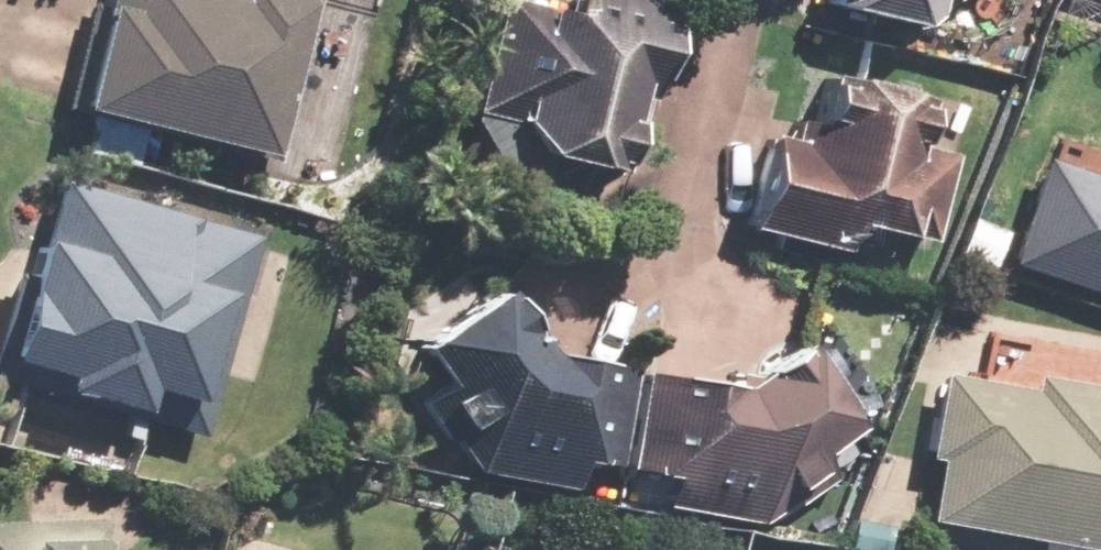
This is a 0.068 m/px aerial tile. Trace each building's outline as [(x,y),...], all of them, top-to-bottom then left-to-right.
[(72,114),(270,161),(309,0),(100,0),(72,114)] [(533,0),(496,0),(470,112),(534,126),(527,156),(612,175),(635,77),(648,80),(666,4),(646,0),(574,0),(572,9),(533,0)] [(822,15),(928,39),(937,0),(825,0),(822,15)] [(760,138),(740,224),(841,247),(846,225),(926,243),(946,155),(902,145),(913,96),(820,75),(803,148),(760,138)] [(1100,296),(1100,177),(1039,157),(1003,264),(1100,296)] [(55,179),(38,241),(21,237),(0,310),(0,380),(199,436),(256,236),(55,179)] [(494,287),(391,361),(457,453),(470,472),(612,497),(634,370),(542,354),(494,287)] [(731,387),(642,371),(619,495),(747,518),(858,446),(793,347),(731,387)] [(923,520),(1094,549),(1100,549),(1100,387),(1032,375),(1029,391),(935,374),(920,460),(933,462),(923,520)] [(0,523),(0,549),(100,549),(99,520),(0,523)]
